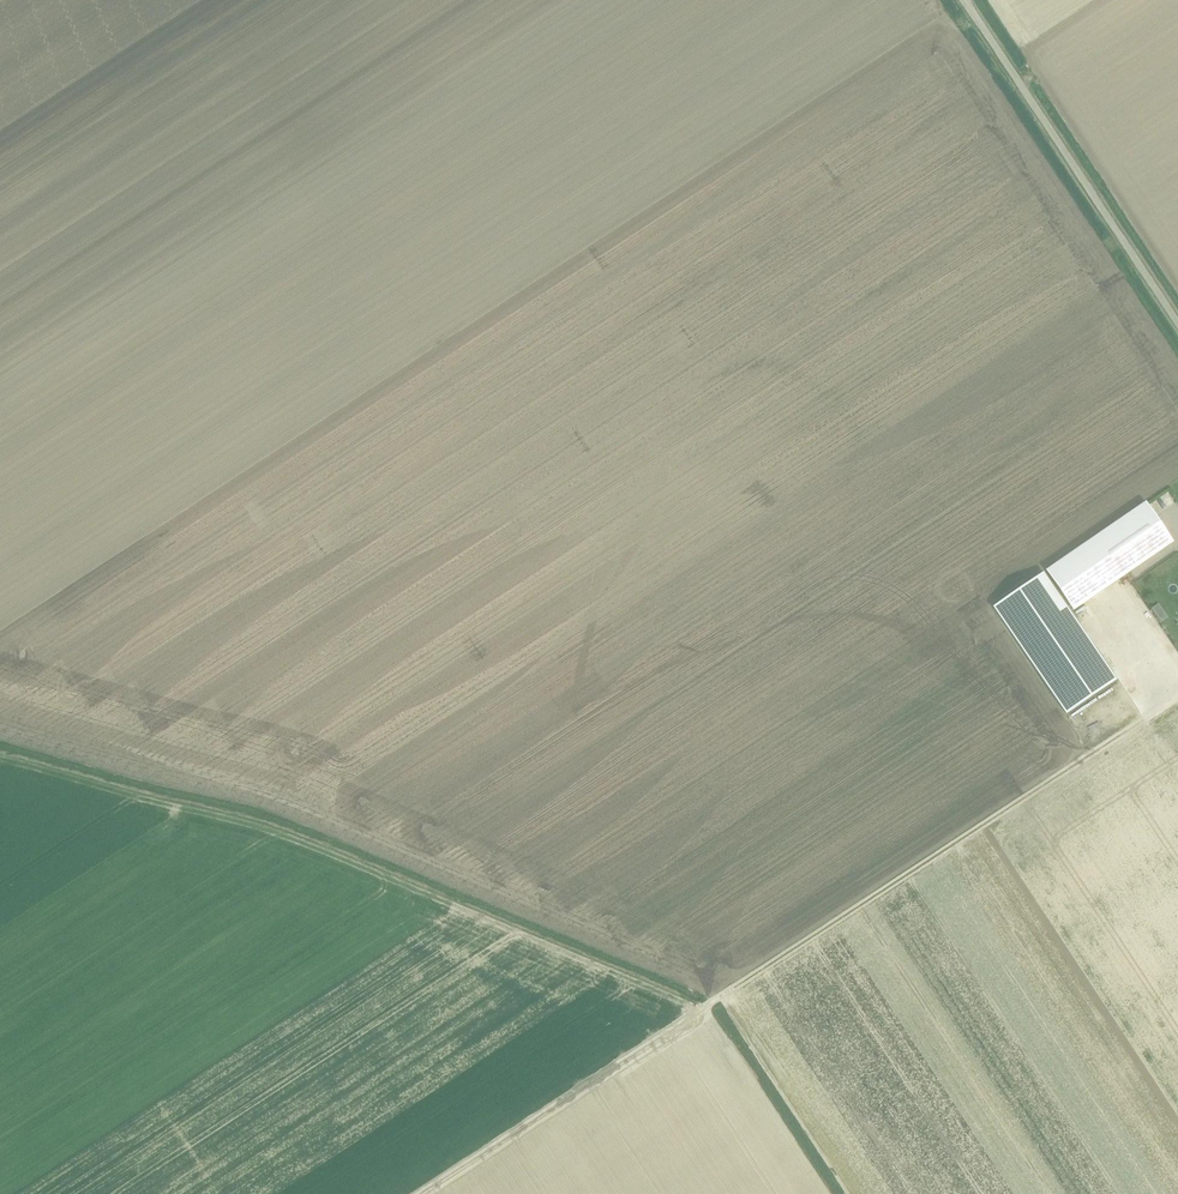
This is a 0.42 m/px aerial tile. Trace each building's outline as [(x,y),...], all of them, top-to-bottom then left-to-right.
[(1073,610),(1173,542),(1146,501),(1046,570),(1073,610)] [(1066,714),(1117,679),(1043,572),(993,606),(1066,714)]
